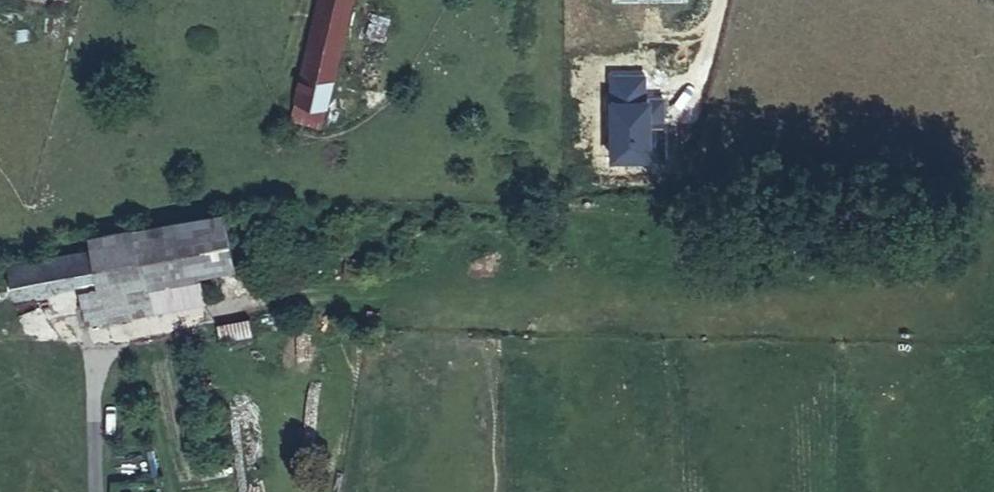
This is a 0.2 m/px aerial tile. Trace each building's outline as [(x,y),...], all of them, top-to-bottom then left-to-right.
[(293,110),(324,117),(351,0),(319,0),(293,110)] [(87,326),(204,305),(199,279),(146,288),(135,229),(91,237),(93,249),(99,281),(80,284),(87,326)] [(99,281),(93,249),(10,264),(16,296),(80,284),(99,281)]
